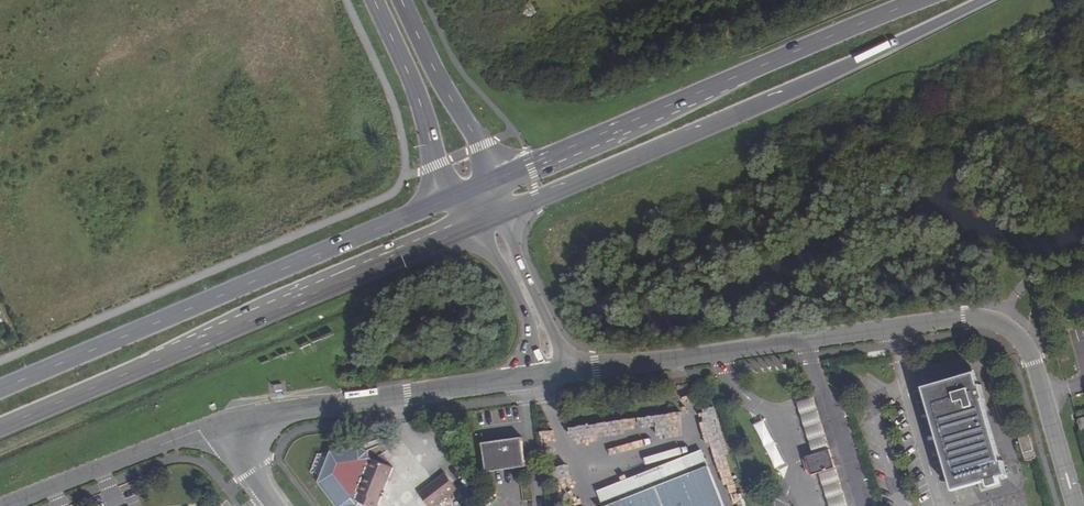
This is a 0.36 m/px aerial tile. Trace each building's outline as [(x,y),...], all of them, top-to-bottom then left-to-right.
[(927,388),(946,458),(993,451),(993,450),(995,449),(982,399),(986,398),(982,384),(979,385),(975,374),(927,388)] [(814,452),(830,448),(818,408),(802,413),(814,452)] [(1018,438),(1021,447),(1033,446),(1030,435),(1018,438)] [(484,446),(488,475),(528,469),(524,440),(484,446)] [(1036,459),(1033,446),(1021,447),(1025,462),(1036,459)] [(819,470),(835,466),(830,448),(814,452),(806,455),(812,473),(819,470)] [(997,464),(993,451),(946,458),(955,490),(1007,475),(1003,463),(997,464)] [(359,493),(371,459),(369,459),(339,464),(335,476),(353,500),(358,502),(361,493),(359,493)] [(371,459),(359,493),(361,493),(358,502),(369,505),(378,505),(392,468),(371,459)] [(821,476),(838,473),(835,466),(819,470),(821,476)] [(707,467),(607,505),(723,505),(707,467)] [(847,505),(838,473),(821,476),(830,505),(845,505),(847,505)] [(445,474),(419,493),(429,505),(434,505),(456,489),(445,474)]
